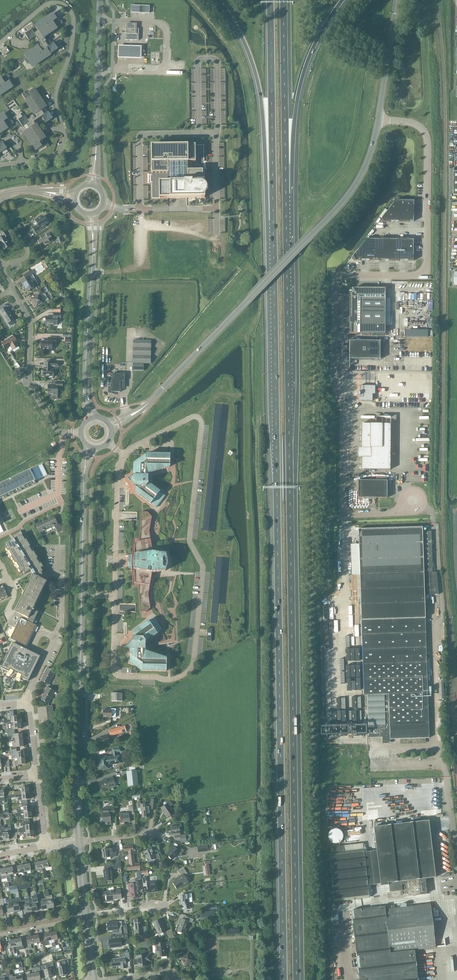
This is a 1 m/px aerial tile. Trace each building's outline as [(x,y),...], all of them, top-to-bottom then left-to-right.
[(57,20),(54,14),(35,27),(33,24),(26,29),(29,33),(25,35),(30,42),(36,37),(41,45),(24,56),(25,56),(18,61),(20,64),(25,60),(27,64),(29,62),(33,67),(58,50),(53,43),(52,44),(49,39),(46,41),(43,37),(57,28),(63,23),(62,20),(57,24),(55,21),(57,20)] [(126,24),(126,29),(126,34),(126,40),(138,40),(139,29),(137,29),(137,24),(126,24)] [(6,46),(0,51),(4,56),(10,52),(6,46)] [(122,47),(118,47),(118,59),(121,59),(141,60),(141,47),(122,47)] [(15,68),(20,64),(17,59),(11,63),(15,68)] [(13,86),(9,81),(7,83),(5,80),(10,77),(8,74),(1,78),(0,79),(0,95),(13,86)] [(26,100),(26,101),(35,114),(30,117),(31,118),(28,120),(25,116),(18,120),(23,127),(26,131),(25,132),(37,150),(42,147),(41,145),(43,143),(46,148),(49,146),(45,139),(34,122),(42,117),(46,124),(52,119),(48,112),(47,113),(44,109),(46,108),(34,90),(29,93),(30,95),(27,97),(24,92),(22,94),(26,100)] [(14,97),(7,101),(10,107),(18,102),(14,97)] [(4,114),(0,117),(0,133),(8,128),(7,127),(14,123),(12,120),(7,123),(6,120),(8,119),(4,114)] [(152,145),(152,173),(152,198),(159,198),(205,197),(205,193),(207,191),(207,189),(207,187),(205,185),(205,181),(205,145),(196,145),(152,145)] [(396,200),(387,211),(394,211),(404,211),(414,211),(414,201),(399,201),(399,200),(396,200)] [(394,221),(394,211),(387,211),(381,219),(383,222),(390,222),(390,221),(394,221)] [(404,222),(404,211),(394,211),(394,221),(399,221),(399,222),(404,222)] [(414,222),(414,211),(404,211),(404,222),(409,222),(409,221),(414,222)] [(44,216),(40,219),(39,218),(35,220),(39,226),(33,229),(36,233),(46,227),(45,225),(48,223),(44,216)] [(49,235),(54,232),(51,228),(44,233),(46,235),(37,241),(40,246),(44,244),(45,245),(52,241),(49,235)] [(11,245),(5,237),(8,235),(4,229),(0,231),(0,232),(3,237),(0,238),(0,245),(3,250),(11,245)] [(375,250),(375,239),(370,239),(367,239),(358,250),(365,250),(375,250)] [(384,250),(384,239),(379,239),(375,239),(375,250),(384,250)] [(394,250),(394,240),(389,239),(384,239),(384,250),(394,250)] [(403,250),(404,239),(398,239),(398,240),(394,240),(394,250),(403,250)] [(409,239),(404,239),(403,250),(413,250),(413,240),(409,240),(409,239)] [(365,260),(365,250),(358,250),(352,258),(354,261),(360,261),(360,260),(365,260)] [(375,261),(375,250),(365,250),(365,260),(370,260),(370,261),(375,261)] [(384,260),(384,250),(375,250),(375,261),(380,261),(380,260),(384,260)] [(394,261),(394,250),(384,250),(384,260),(389,260),(389,261),(394,261)] [(403,260),(403,250),(394,250),(394,261),(399,261),(399,260),(403,260)] [(413,261),(413,250),(403,250),(403,260),(408,260),(408,261),(413,261)] [(35,281),(33,282),(29,277),(32,275),(30,271),(23,275),(25,279),(20,282),(27,292),(30,290),(30,291),(31,290),(37,286),(38,285),(38,284),(38,283),(37,282),(36,281),(35,281)] [(46,288),(42,290),(41,288),(36,292),(38,295),(31,299),(37,308),(49,300),(44,293),(48,291),(46,288)] [(355,290),(354,290),(353,290),(352,290),(352,291),(352,292),(352,293),(351,293),(350,293),(349,334),(385,334),(385,288),(355,288),(355,290)] [(14,319),(12,315),(11,315),(6,307),(0,311),(0,314),(6,324),(14,319)] [(61,320),(61,313),(53,313),(53,317),(46,316),(46,317),(45,325),(57,325),(57,319),(61,320)] [(12,350),(18,346),(16,343),(17,342),(13,336),(1,343),(5,350),(10,346),(12,350)] [(41,350),(53,350),(53,345),(57,345),(57,338),(48,338),(48,341),(41,341),(41,350)] [(151,340),(133,339),(132,371),(144,371),(144,363),(150,364),(151,340)] [(349,359),(350,359),(381,359),(380,359),(380,341),(381,341),(349,341),(349,359)] [(58,362),(44,362),(44,369),(43,369),(43,376),(53,376),(53,369),(52,369),(52,367),(58,367),(58,362)] [(119,392),(120,381),(124,381),(124,374),(111,374),(111,387),(107,387),(107,393),(111,393),(111,392),(119,392)] [(58,387),(62,387),(63,382),(56,382),(56,385),(48,385),(48,391),(48,394),(52,395),(52,396),(52,397),(52,398),(52,399),(53,400),(54,400),(55,399),(57,399),(57,395),(58,395),(58,387)] [(375,386),(360,386),(360,393),(357,393),(356,396),(358,396),(358,401),(373,401),(373,394),(375,394),(375,386)] [(390,470),(391,424),(362,424),(361,448),(359,448),(358,458),(361,458),(361,470),(390,470)] [(182,455),(170,455),(146,454),(139,454),(139,451),(133,451),(133,463),(133,476),(130,477),(130,478),(133,483),(133,485),(135,485),(135,492),(138,495),(138,513),(137,513),(137,520),(138,520),(138,526),(136,526),(135,538),(134,538),(132,558),(131,559),(131,560),(131,564),(131,565),(132,566),(133,586),(136,586),(137,598),(139,598),(139,604),(136,604),(136,612),(137,612),(137,618),(153,618),(132,632),(132,639),(127,646),(127,647),(130,648),(130,661),(130,662),(130,673),(137,673),(137,670),(142,670),(142,671),(166,671),(178,671),(182,455)] [(35,481),(48,475),(42,464),(32,469),(33,471),(31,472),(31,471),(0,486),(0,498),(35,481)] [(387,481),(358,481),(358,498),(387,498),(387,481)] [(60,523),(59,524),(57,525),(55,519),(54,517),(35,525),(39,533),(54,526),(57,533),(63,531),(60,523)] [(422,527),(414,528),(358,529),(361,620),(363,664),(364,695),(367,695),(368,725),(369,738),(383,737),(383,743),(391,743),(390,740),(429,738),(424,595),(439,595),(437,572),(433,572),(431,531),(422,532),(422,527)] [(47,581),(41,578),(42,577),(42,574),(41,572),(43,571),(42,571),(41,568),(43,567),(41,564),(42,564),(38,557),(37,558),(33,552),(34,552),(32,548),(31,546),(29,546),(26,540),(27,540),(23,534),(22,534),(20,531),(12,536),(13,538),(11,539),(12,540),(5,544),(7,547),(5,548),(7,551),(6,552),(10,558),(11,558),(14,563),(13,564),(17,570),(18,569),(20,572),(22,571),(24,574),(30,570),(33,574),(32,575),(24,592),(22,595),(22,596),(16,609),(15,612),(16,612),(15,615),(14,614),(9,625),(16,628),(11,639),(24,645),(23,647),(13,643),(2,665),(1,668),(8,671),(7,673),(11,675),(14,671),(18,673),(17,678),(20,680),(21,677),(28,681),(29,680),(40,656),(41,656),(25,648),(36,625),(33,623),(38,612),(33,610),(33,609),(34,609),(47,581)] [(343,632),(354,631),(354,617),(343,618),(343,632)] [(347,641),(342,641),(342,649),(344,649),(344,652),(351,652),(351,656),(359,656),(360,649),(355,649),(355,644),(360,644),(360,633),(355,633),(355,641),(352,641),(352,634),(347,634),(347,641)] [(44,674),(52,678),(55,672),(47,668),(44,674)] [(49,684),(52,678),(44,674),(41,680),(49,684)] [(44,693),(52,697),(55,691),(47,687),(44,693)] [(49,704),(52,697),(44,693),(41,700),(49,704)] [(112,693),(111,701),(122,701),(123,693),(112,693)] [(104,710),(103,717),(116,717),(116,709),(111,709),(111,710),(104,710)] [(0,719),(0,725),(7,724),(21,722),(20,716),(14,717),(13,717),(13,716),(10,716),(10,720),(4,721),(4,719),(0,719)] [(21,722),(7,724),(8,729),(7,729),(8,733),(14,732),(14,730),(14,729),(21,729),(21,722)] [(131,724),(109,730),(111,736),(133,730),(131,724)] [(14,732),(8,733),(8,737),(12,736),(13,741),(15,741),(23,740),(22,734),(15,735),(14,732)] [(107,735),(101,737),(102,738),(98,740),(98,743),(98,744),(98,746),(99,746),(100,747),(110,744),(109,741),(111,740),(110,735),(107,735)] [(13,747),(11,747),(11,750),(16,750),(16,747),(24,746),(23,740),(15,741),(13,741),(13,743),(13,747)] [(116,752),(121,751),(121,748),(112,749),(113,752),(114,756),(107,757),(99,758),(100,770),(109,769),(108,765),(121,763),(120,755),(117,756),(116,752)] [(11,750),(10,750),(10,756),(12,755),(12,759),(15,759),(17,759),(25,758),(24,751),(17,752),(16,750),(11,750)] [(17,759),(15,759),(15,761),(16,766),(18,766),(18,765),(26,764),(25,758),(17,759)] [(369,758),(359,758),(359,772),(369,772),(369,758)] [(137,768),(127,769),(128,784),(138,783),(137,768)] [(103,790),(116,786),(113,778),(100,782),(103,790)] [(15,795),(29,793),(28,787),(21,788),(21,789),(21,790),(21,791),(15,792),(15,791),(8,791),(8,796),(9,796),(11,795),(15,795)] [(21,804),(27,803),(27,800),(30,799),(29,793),(15,795),(15,798),(22,797),(22,800),(21,800),(21,804)] [(166,801),(168,804),(161,808),(167,817),(170,816),(172,819),(179,815),(176,811),(174,813),(170,807),(173,805),(169,799),(166,801)] [(141,802),(138,803),(138,811),(142,810),(143,818),(151,817),(150,809),(155,810),(156,800),(151,800),(151,804),(148,804),(142,805),(141,802)] [(15,814),(31,812),(30,806),(28,806),(27,803),(21,804),(22,807),(23,807),(23,810),(17,811),(15,811),(15,814)] [(129,816),(134,815),(133,806),(129,807),(129,812),(120,813),(121,823),(130,822),(129,816)] [(110,816),(115,815),(114,807),(102,809),(104,823),(103,823),(104,825),(111,824),(111,819),(110,819),(110,816)] [(30,822),(29,818),(32,818),(31,812),(15,814),(16,816),(18,816),(18,817),(21,816),(21,819),(23,819),(23,822),(30,822)] [(429,821),(374,827),(381,886),(388,885),(388,883),(389,883),(390,892),(402,891),(402,894),(408,894),(409,896),(427,894),(427,892),(429,892),(427,883),(426,883),(425,878),(435,877),(429,821)] [(33,825),(30,825),(30,822),(23,822),(24,825),(23,825),(23,828),(19,829),(19,832),(33,831),(33,825)] [(181,824),(170,825),(171,835),(174,834),(175,841),(181,840),(181,843),(187,842),(186,835),(181,836),(180,829),(182,828),(181,824)] [(8,832),(5,833),(4,826),(2,826),(3,841),(9,840),(9,836),(12,836),(11,830),(8,831),(8,832)] [(343,826),(329,828),(331,843),(353,839),(352,838),(362,836),(361,829),(352,831),(352,826),(346,827),(347,830),(344,831),(343,826)] [(344,845),(332,847),(333,853),(345,851),(345,852),(364,850),(363,843),(344,846),(344,845)] [(123,852),(119,852),(120,857),(120,859),(120,862),(124,861),(124,856),(129,856),(130,865),(127,865),(128,870),(140,869),(139,864),(135,864),(133,851),(133,846),(124,847),(124,851),(123,851),(123,852)] [(181,854),(185,851),(180,846),(177,849),(174,846),(170,850),(171,850),(167,854),(172,860),(179,852),(181,854)] [(103,858),(117,857),(116,848),(102,849),(103,858)] [(156,862),(161,860),(158,854),(154,855),(152,849),(144,852),(148,861),(155,859),(156,862)] [(345,852),(329,854),(334,902),(370,897),(364,850),(345,852)] [(47,860),(41,861),(43,872),(44,879),(47,878),(45,868),(51,867),(50,862),(47,862),(47,860)] [(43,872),(41,861),(35,863),(36,870),(42,872),(43,872)] [(105,870),(104,870),(106,881),(113,880),(111,869),(121,868),(121,863),(117,864),(114,864),(105,865),(106,870),(105,870)] [(177,890),(188,882),(184,876),(187,874),(184,868),(178,872),(181,876),(179,878),(173,883),(177,890)] [(141,878),(135,879),(135,884),(129,884),(129,892),(131,892),(132,898),(133,898),(133,899),(134,899),(137,899),(137,898),(137,897),(139,897),(138,890),(143,889),(142,881),(141,878)] [(148,893),(158,891),(157,882),(148,883),(147,878),(142,878),(143,887),(147,887),(148,893)] [(54,907),(52,900),(53,900),(52,895),(49,896),(48,889),(45,890),(45,894),(46,897),(47,901),(46,901),(48,909),(54,907)] [(104,892),(104,895),(103,896),(104,900),(104,901),(105,901),(105,902),(106,902),(106,901),(107,901),(107,903),(112,902),(112,900),(122,899),(121,890),(104,892)] [(48,909),(46,901),(43,902),(43,900),(41,899),(40,893),(37,894),(37,895),(37,896),(38,900),(38,901),(38,903),(40,902),(42,910),(48,909)] [(185,910),(190,909),(188,894),(181,895),(182,898),(181,898),(182,906),(184,906),(185,910)] [(38,900),(37,896),(37,895),(32,896),(33,901),(29,901),(31,912),(37,911),(36,903),(38,903),(38,901),(38,900)] [(20,898),(12,899),(12,901),(13,905),(12,905),(14,912),(14,913),(15,913),(17,913),(17,912),(20,911),(18,904),(21,903),(20,898)] [(31,912),(29,901),(29,900),(22,901),(23,906),(24,906),(26,913),(28,912),(28,914),(31,913),(31,912)] [(359,979),(418,979),(415,950),(435,948),(430,904),(385,909),(385,906),(351,910),(359,979)] [(185,916),(184,920),(182,919),(179,925),(178,925),(176,931),(185,934),(189,922),(193,923),(194,919),(185,916)] [(133,920),(134,930),(135,936),(141,935),(141,937),(147,937),(146,927),(142,927),(141,919),(133,920)] [(161,919),(153,922),(156,931),(155,932),(156,934),(157,934),(158,934),(158,935),(163,933),(164,935),(167,934),(169,939),(175,938),(171,929),(166,931),(161,919)] [(117,922),(107,923),(108,931),(113,930),(114,933),(116,933),(116,935),(122,935),(122,933),(121,927),(118,928),(117,922)] [(52,940),(50,933),(44,934),(44,936),(42,936),(43,942),(44,942),(45,946),(49,945),(48,941),(52,940)] [(109,943),(109,946),(110,947),(113,947),(113,948),(122,947),(121,944),(129,944),(128,934),(116,935),(117,940),(109,941),(109,943)] [(165,943),(155,944),(157,957),(167,956),(166,947),(168,947),(168,945),(173,946),(175,938),(169,939),(168,942),(165,943)] [(23,949),(22,946),(21,939),(15,940),(16,947),(17,950),(17,951),(20,950),(23,949)] [(14,948),(16,947),(15,940),(9,941),(10,948),(7,949),(8,956),(12,955),(12,953),(14,952),(14,948)] [(191,963),(194,961),(190,954),(194,952),(190,945),(185,948),(188,953),(180,958),(186,966),(190,964),(191,966),(193,965),(191,963)] [(150,960),(149,951),(145,951),(145,956),(137,957),(137,958),(132,958),(133,965),(138,964),(138,967),(147,966),(146,961),(150,960)] [(120,959),(111,960),(112,967),(121,966),(121,969),(126,969),(125,966),(126,966),(125,960),(130,960),(129,953),(119,954),(120,959)] [(58,968),(60,976),(66,975),(65,967),(69,965),(68,961),(56,963),(57,968),(58,968)] [(49,962),(50,964),(43,965),(44,970),(46,979),(47,978),(47,979),(50,979),(51,978),(53,977),(51,969),(54,968),(52,962),(49,962)] [(16,979),(22,979),(22,976),(23,976),(25,976),(23,967),(18,968),(19,973),(15,974),(15,977),(16,979)] [(33,974),(34,979),(39,979),(40,979),(39,973),(40,972),(39,967),(32,969),(33,974)] [(10,975),(10,971),(6,972),(7,979),(8,979),(8,978),(9,978),(10,979),(16,979),(15,977),(13,977),(13,975),(10,975)] [(33,974),(30,974),(30,971),(25,972),(26,975),(27,975),(28,979),(34,979),(33,974)]
